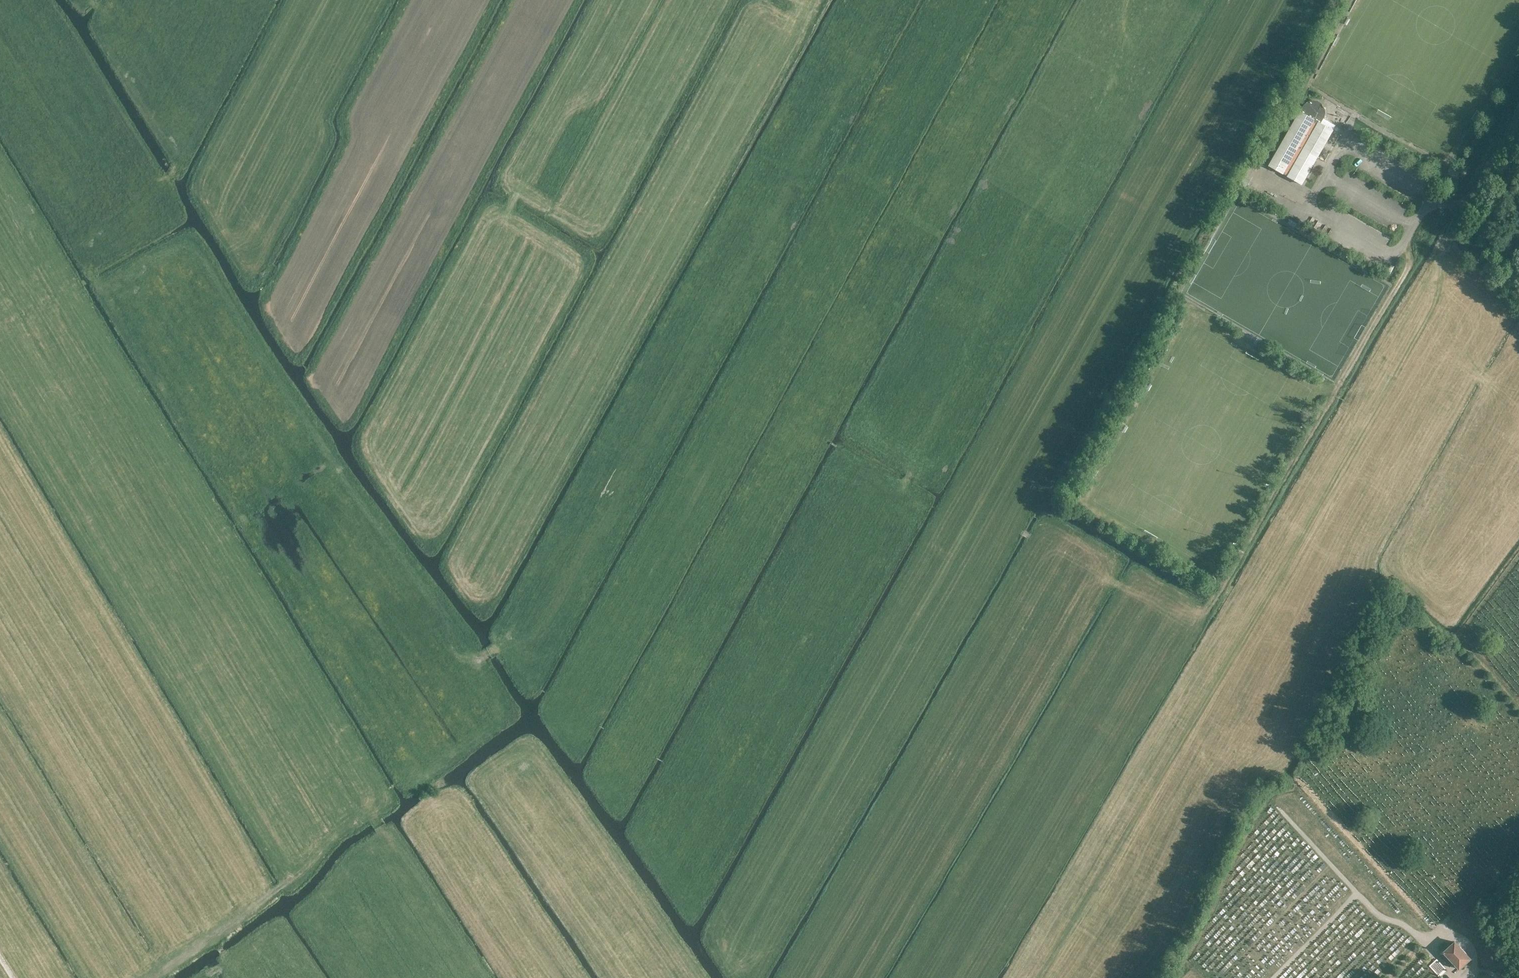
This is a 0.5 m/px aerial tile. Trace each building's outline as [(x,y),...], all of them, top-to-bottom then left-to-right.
[(1269,166),(1302,185),(1333,131),(1320,123),(1324,118),(1324,117),(1324,115),(1325,114),(1325,113),(1325,111),(1324,110),(1324,109),(1324,108),(1323,106),(1322,105),(1321,104),(1320,104),(1319,103),(1318,102),(1317,102),(1315,102),(1314,101),(1313,101),(1311,102),(1310,102),(1309,102),(1308,103),(1307,104),(1306,104),(1305,105),(1304,107),(1301,112),(1300,112),(1269,166)] [(1259,160),(1261,161),(1267,164),(1273,154),(1266,149),(1259,160)] [(1453,964),(1459,970),(1462,968),(1469,962),(1469,961),(1471,959),(1456,942),(1453,944),(1452,943),(1445,950),(1446,951),(1439,957),(1449,967),(1453,964)] [(1434,977),(1443,977),(1446,975),(1436,965),(1429,972),(1434,977)]
